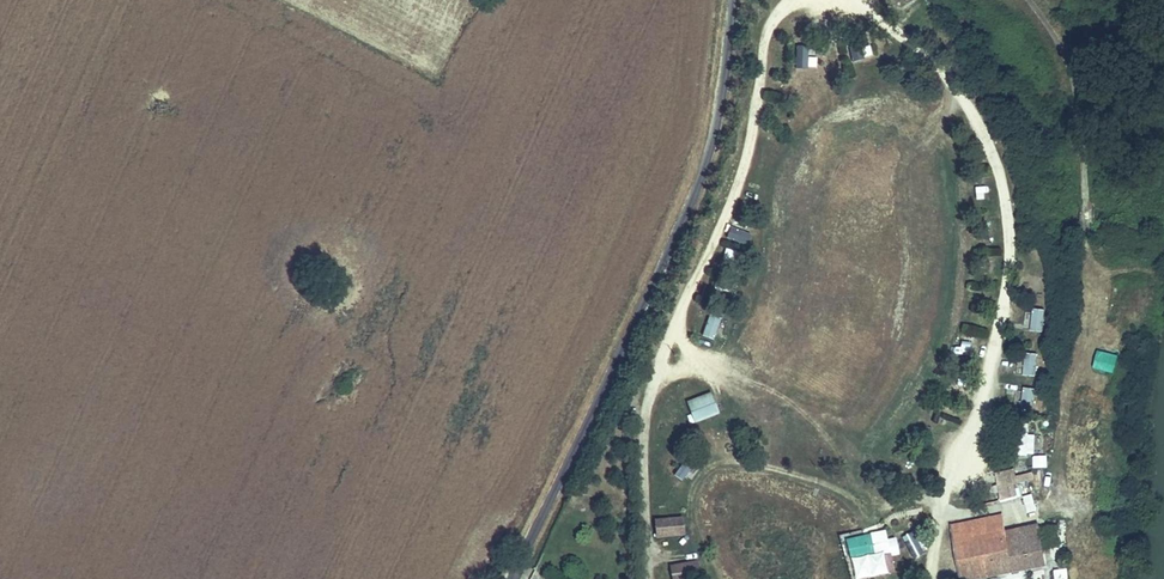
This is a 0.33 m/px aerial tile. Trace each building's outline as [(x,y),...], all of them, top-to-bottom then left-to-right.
[(858,58),(856,44),(849,45),(851,59),(858,58)] [(807,66),(817,67),(817,57),(808,56),(807,66)] [(727,247),(720,260),(739,269),(746,256),(727,247)] [(1044,332),(1046,308),(1033,307),(1031,331),(1044,332)] [(710,313),(702,334),(713,339),(722,318),(710,313)] [(976,324),(977,317),(961,314),(959,322),(976,324)] [(1104,323),(1101,334),(1109,336),(1112,325),(1104,323)] [(963,342),(961,351),(975,355),(978,346),(963,342)] [(1025,353),(1023,375),(1036,376),(1038,354),(1025,353)] [(1022,408),(1034,409),(1035,388),(1023,387),(1022,408)] [(694,422),(719,414),(712,392),(687,400),(694,422)] [(1011,454),(1036,455),(1037,434),(1032,434),(1033,409),(1014,407),(1011,454)] [(681,421),(662,434),(669,444),(688,432),(681,421)] [(1033,467),(1047,467),(1047,455),(1032,455),(1033,467)] [(684,481),(692,465),(682,460),(674,476),(684,481)] [(1011,467),(999,487),(1013,496),(1026,477),(1011,467)] [(655,517),(656,537),(684,536),(684,516),(655,517)] [(958,542),(966,578),(979,578),(1016,571),(1017,578),(1033,578),(1030,566),(1039,564),(1040,569),(1047,567),(1038,525),(958,542)] [(858,533),(842,536),(846,558),(865,555),(881,552),(877,530),(858,533)] [(669,564),(672,578),(700,578),(702,578),(697,558),(669,564)]
